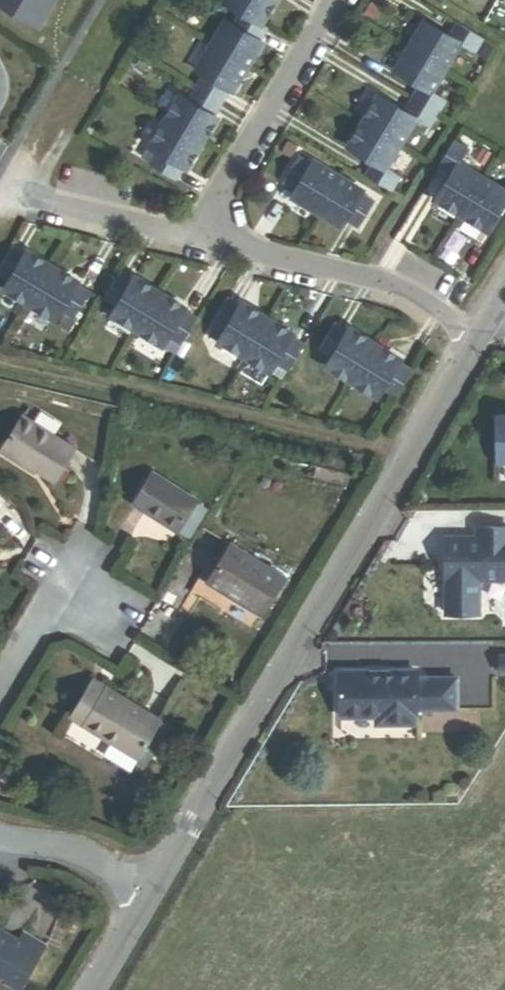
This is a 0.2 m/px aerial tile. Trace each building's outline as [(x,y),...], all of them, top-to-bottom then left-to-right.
[(40,30),(58,0),(0,0),(0,7),(40,30)] [(261,25),(276,0),(222,0),(222,1),(240,12),(261,25)] [(223,19),(208,44),(247,67),(262,43),(260,42),(267,29),(261,25),(240,12),(232,25),(223,19)] [(423,19),(408,44),(447,68),(461,44),(476,53),(484,39),(455,22),(448,34),(423,19)] [(247,67),(208,44),(193,69),(202,74),(194,87),(222,104),(230,91),(232,92),(247,67)] [(410,97),(439,114),(447,101),(432,92),(447,68),(408,44),(393,70),(418,85),(410,97)] [(178,94),(162,119),(201,143),(217,117),(215,116),(222,104),(194,87),(187,99),(178,94)] [(378,94),(362,120),(401,144),(416,119),(431,128),(439,114),(410,97),(403,109),(378,94)] [(201,143),(162,119),(147,146),(155,151),(149,162),(147,164),(175,181),(183,168),(186,169),(201,143)] [(401,144),(362,120),(347,146),(371,161),(363,174),(392,192),(401,178),(386,169),(401,144)] [(466,148),(452,140),(436,167),(449,175),(434,200),(460,216),(483,177),(457,162),(466,148)] [(149,162),(155,151),(147,146),(140,156),(149,162)] [(338,175),(313,160),(311,162),(298,154),(280,183),(294,191),(290,198),(315,213),(338,175)] [(361,192),(363,190),(338,175),(315,213),(340,228),(344,221),(357,229),(375,201),(361,192)] [(483,177),(460,216),(486,232),(501,207),(504,209),(504,190),(483,177)] [(15,245),(0,270),(0,275),(11,282),(6,291),(32,306),(56,266),(30,251),(29,253),(15,245)] [(82,282),(56,266),(32,306),(58,322),(63,313),(77,321),(94,292),(81,284),(82,282)] [(136,279),(122,271),(105,300),(118,308),(113,317),(139,332),(163,292),(137,277),(136,279)] [(189,308),(163,292),(139,332),(165,348),(170,339),(183,347),(201,318),(187,310),(189,308)] [(245,357),(269,317),(243,302),(242,304),(228,296),(211,324),(224,332),(219,342),(245,357)] [(295,333),(269,317),(245,357),(271,373),(276,364),(290,372),(307,343),(294,335),(295,333)] [(352,382),(376,342),(350,326),(349,329),(335,321),(318,349),(332,357),(326,366),(352,382)] [(402,358),(376,342),(352,382),(378,398),(383,389),(397,397),(414,368),(401,360),(402,358)] [(496,416),(497,463),(504,463),(504,415),(496,416)] [(54,482),(73,451),(22,420),(3,451),(54,482)] [(232,462),(237,452),(225,446),(220,456),(232,462)] [(348,486),(352,472),(315,463),(312,477),(348,486)] [(133,507),(176,534),(186,517),(195,504),(196,502),(153,475),(133,507)] [(192,520),(200,507),(195,504),(186,517),(192,520)] [(475,538),(475,543),(467,543),(467,538),(446,537),(445,615),(479,615),(480,581),(504,581),(504,527),(475,527),(475,538)] [(240,604),(261,617),(284,580),(230,547),(207,585),(230,599),(232,596),(241,601),(240,604)] [(456,709),(456,678),(417,678),(417,672),(341,672),(341,717),(376,717),(376,724),(416,724),(416,709),(456,709)] [(70,718),(83,726),(105,690),(92,682),(70,718)] [(136,764),(161,723),(106,689),(105,690),(83,726),(82,728),(102,740),(104,737),(113,742),(104,756),(131,772),(136,764)] [(144,769),(170,728),(161,723),(136,764),(144,769)] [(26,947),(17,942),(0,932),(0,981),(16,989),(21,989),(43,952),(28,943),(26,947)] [(28,943),(31,939),(22,934),(17,942),(26,947),(28,943)] [(43,952),(46,947),(31,939),(28,943),(43,952)]
